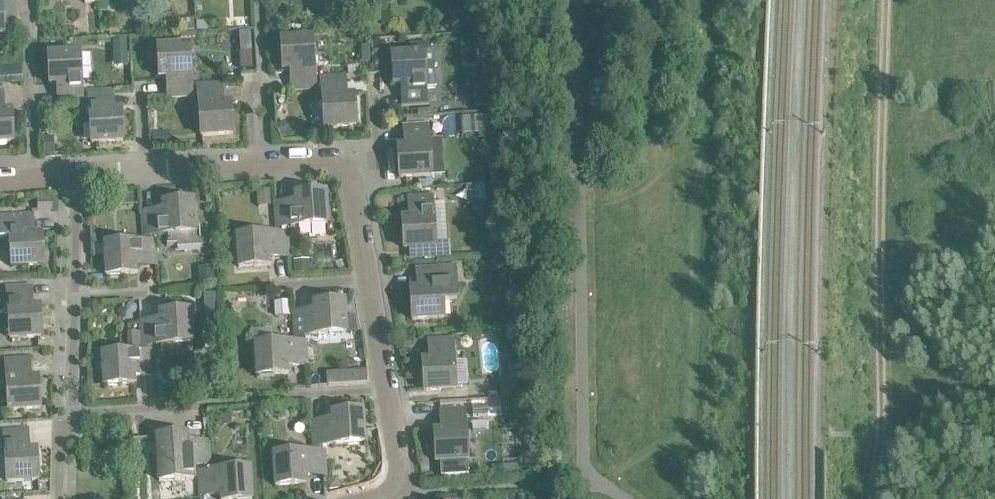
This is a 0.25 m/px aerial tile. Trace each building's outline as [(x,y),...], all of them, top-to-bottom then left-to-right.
[(450,11),(439,18),(446,30),(457,23),(450,11)] [(193,19),(180,19),(180,31),(193,30),(193,19)] [(206,21),(196,22),(196,31),(207,31),(206,21)] [(290,69),(291,90),(315,89),(312,37),(280,39),(282,70),(290,69)] [(126,40),(111,40),(112,54),(126,54),(126,40)] [(429,41),(408,42),(409,53),(422,52),(430,52),(429,41)] [(166,77),(167,98),(191,96),(190,91),(188,44),(156,47),(158,77),(166,77)] [(369,46),(360,47),(361,63),(370,63),(369,46)] [(57,84),(58,104),(82,103),(79,52),(47,53),(49,84),(57,84)] [(390,54),(392,85),(400,85),(402,105),(425,104),(422,52),(409,53),(390,54)] [(353,95),(345,96),(344,75),(320,76),(323,128),(355,126),(353,95)] [(230,103),(222,103),(220,83),(196,84),(200,136),(232,134),(230,103)] [(486,89),(473,90),(474,108),(486,107),(486,89)] [(120,110),(112,110),(111,90),(87,91),(90,143),(122,141),(120,110)] [(12,141),(10,110),(2,111),(1,91),(0,91),(0,142),(12,141)] [(489,116),(476,117),(477,139),(490,139),(489,116)] [(284,121),(274,126),(280,139),(290,133),(284,121)] [(403,125),(404,146),(396,146),(398,177),(430,175),(427,124),(403,125)] [(168,131),(152,132),(152,149),(169,148),(168,131)] [(52,137),(42,137),(44,154),(54,153),(52,137)] [(495,185),(474,186),(475,207),(496,206),(495,185)] [(269,189),(256,190),(257,207),(270,206),(269,189)] [(274,203),(275,227),(327,224),(325,192),(294,194),(294,202),(274,203)] [(133,194),(122,194),(122,205),(133,205),(133,194)] [(408,197),(409,217),(401,218),(403,249),(435,247),(431,195),(408,197)] [(36,197),(36,211),(52,211),(52,197),(36,197)] [(141,212),(142,235),(194,232),(192,200),(161,202),(161,210),(141,212)] [(0,215),(0,239),(9,238),(11,267),(42,264),(40,233),(32,234),(31,213),(0,215)] [(269,265),(268,257),(289,256),(287,232),(235,235),(238,267),(269,265)] [(136,274),(135,266),(155,264),(154,241),(103,244),(103,245),(104,257),(105,276),(136,274)] [(103,245),(91,245),(92,257),(104,257),(103,245)] [(309,259),(292,260),(293,274),(309,273),(317,273),(316,261),(309,261),(309,259)] [(416,268),(417,288),(409,289),(411,320),(443,318),(442,303),(456,302),(454,266),(416,268)] [(214,274),(197,274),(198,286),(215,285),(214,274)] [(39,305),(31,306),(30,285),(6,287),(6,294),(7,304),(9,339),(41,336),(39,305)] [(215,293),(202,293),(203,310),(216,310),(215,293)] [(289,301),(273,301),(273,317),(289,316),(289,301)] [(292,312),(294,336),(345,332),(344,317),(343,301),(312,303),(313,311),(292,312)] [(139,332),(140,345),(192,342),(189,310),(158,312),(159,320),(138,322),(139,332)] [(344,317),(345,332),(356,332),(354,316),(344,317)] [(139,332),(125,333),(126,348),(140,347),(140,345),(139,332)] [(428,339),(429,359),(421,360),(423,391),(455,389),(451,337),(428,339)] [(287,374),(286,366),(307,365),(305,341),(254,344),(256,376),(287,374)] [(134,384),(133,376),(154,374),(152,351),(100,354),(102,386),(134,384)] [(4,359),(7,410),(39,408),(37,377),(29,378),(28,357),(4,359)] [(365,370),(352,371),(353,383),(366,383),(365,370)] [(441,431),(433,431),(435,462),(439,462),(440,476),(468,475),(467,460),(464,409),(440,410),(441,431)] [(310,422),(312,445),(363,442),(361,410),(331,412),(331,420),(310,422)] [(3,431),(6,482),(38,480),(36,449),(28,450),(26,429),(3,431)] [(193,465),(209,464),(207,441),(187,442),(186,434),(155,436),(158,481),(194,478),(193,465)] [(306,484),(305,476),(326,474),(324,451),(272,454),(274,486),(306,484)] [(527,460),(502,461),(503,473),(503,474),(528,472),(528,471),(527,460)] [(198,471),(199,495),(220,494),(220,498),(251,498),(249,468),(198,471)] [(338,477),(326,479),(328,491),(340,489),(338,477)]
